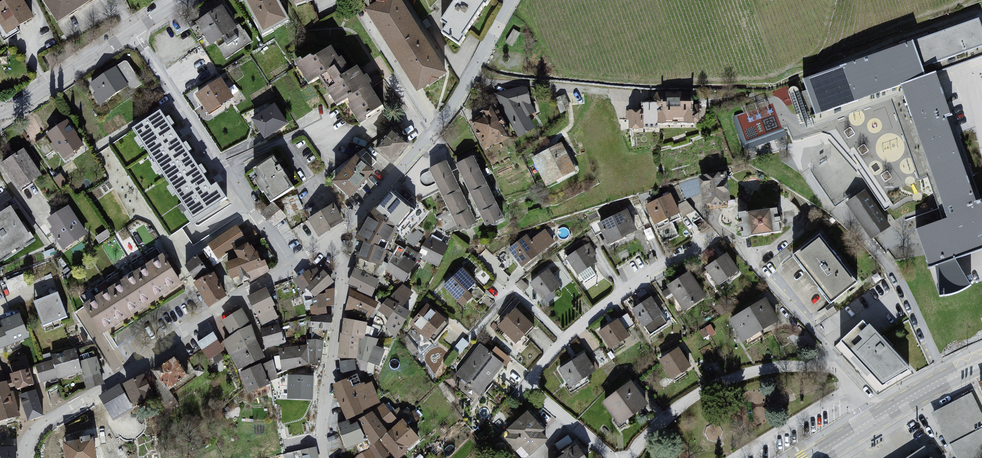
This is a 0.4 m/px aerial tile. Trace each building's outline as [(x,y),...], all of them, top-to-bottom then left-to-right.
[(0,7),(0,23),(10,38),(36,20),(22,0),(12,0),(0,7)] [(61,25),(99,0),(44,0),(61,25)] [(266,35),(293,22),(281,0),(246,0),(266,35)] [(367,14),(422,94),(451,75),(403,0),(389,0),(367,14)] [(441,37),(462,48),(469,40),(467,37),(487,7),(492,5),(494,0),(466,0),(468,1),(466,2),(463,0),(459,0),(440,23),(445,29),(441,37)] [(224,7),(196,24),(212,47),(238,30),(224,7)] [(809,81),(820,116),(932,71),(981,55),(981,28),(979,20),(809,81)] [(306,60),(296,64),(310,86),(332,75),(342,87),(332,91),(342,107),(353,100),(356,105),(352,108),(364,127),(372,122),(369,113),(374,111),(378,114),(387,109),(371,86),(374,83),(371,78),(367,79),(361,70),(348,78),(345,73),(350,66),(346,60),(343,60),(336,49),(318,61),(314,58),(309,62),(306,60)] [(117,69),(90,86),(95,96),(93,97),(100,107),(129,88),(117,69)] [(921,230),(934,270),(981,253),(981,199),(953,118),(964,113),(956,94),(951,96),(941,74),(904,86),(953,220),(921,230)] [(223,80),(196,97),(209,116),(236,100),(223,80)] [(536,104),(531,88),(498,94),(518,137),(534,131),(524,106),(536,104)] [(642,109),(630,109),(631,128),(657,127),(657,122),(698,122),(697,105),(693,105),(693,92),(662,93),(662,102),(642,103),(642,109)] [(277,106),(253,121),(266,141),(288,125),(277,106)] [(161,109),(132,128),(192,220),(228,198),(218,183),(211,187),(161,109)] [(500,109),(478,125),(492,152),(518,139),(500,109)] [(49,134),(65,159),(84,147),(67,121),(49,134)] [(395,134),(380,150),(396,164),(411,147),(395,134)] [(564,144),(532,160),(551,190),(581,174),(564,144)] [(25,149),(3,163),(20,191),(42,177),(25,149)] [(474,155),(457,164),(459,168),(487,225),(504,217),(474,155)] [(360,160),(335,185),(355,200),(377,174),(360,160)] [(447,161),(430,169),(460,231),(477,223),(475,221),(452,172),(447,161)] [(277,162),(261,171),(273,190),(270,192),(276,203),(297,194),(277,162)] [(459,168),(452,172),(475,221),(482,217),(459,168)] [(729,177),(702,177),(704,204),(734,203),(729,177)] [(417,210),(393,190),(376,210),(398,229),(399,230),(417,210)] [(867,192),(846,205),(872,241),(892,228),(867,192)] [(655,227),(681,214),(672,196),(647,207),(655,227)] [(260,216),(274,230),(287,218),(274,205),(260,216)] [(11,206),(0,214),(0,260),(33,238),(11,206)] [(70,206),(48,219),(54,228),(51,229),(64,249),(87,233),(70,206)] [(335,206),(310,221),(321,239),(347,222),(335,206)] [(376,210),(357,239),(363,242),(386,251),(398,229),(376,210)] [(781,211),(753,213),(756,236),(784,234),(781,211)] [(629,212),(599,226),(608,246),(639,232),(629,212)] [(236,229),(208,247),(219,262),(246,244),(236,229)] [(528,236),(508,250),(523,268),(556,244),(545,232),(533,242),(528,236)] [(794,258),(832,303),(855,285),(818,237),(794,258)] [(422,260),(441,268),(450,248),(429,238),(421,255),(423,258),(422,260)] [(386,251),(363,242),(359,257),(382,266),(388,252),(386,251)] [(240,261),(228,266),(231,279),(238,281),(246,282),(271,273),(268,263),(263,266),(259,251),(251,245),(237,252),(240,261)] [(590,245),(565,258),(577,277),(598,264),(595,257),(597,255),(590,245)] [(389,274),(407,283),(422,260),(423,258),(421,255),(408,249),(389,274)] [(182,283),(163,254),(84,305),(92,317),(102,334),(182,283)] [(197,255),(186,265),(195,283),(211,275),(197,255)] [(728,255),(706,269),(719,287),(741,272),(728,255)] [(384,282),(357,269),(351,286),(376,299),(384,282)] [(310,271),(295,283),(304,296),(309,291),(316,299),(325,292),(336,284),(325,272),(317,280),(310,271)] [(549,271),(530,285),(544,301),(568,283),(560,272),(555,276),(549,271)] [(464,272),(443,288),(465,308),(484,288),(464,272)] [(24,273),(6,278),(10,290),(27,285),(24,273)] [(195,283),(194,284),(211,307),(227,296),(215,273),(211,275),(195,283)] [(690,274),(668,288),(686,313),(708,298),(690,274)] [(405,287),(380,312),(405,328),(413,314),(406,310),(418,296),(405,287)] [(338,312),(337,288),(325,292),(316,299),(313,315),(338,312)] [(268,291),(248,299),(263,328),(281,319),(275,309),(277,307),(268,291)] [(351,291),(345,314),(352,317),(361,308),(375,316),(383,304),(351,291)] [(59,294),(34,303),(44,327),(67,318),(59,294)] [(652,299),(631,312),(650,335),(666,324),(662,320),(663,315),(652,299)] [(767,299),(729,321),(742,343),(781,323),(767,299)] [(429,307),(410,326),(431,341),(448,321),(429,307)] [(518,309),(499,328),(518,345),(536,329),(518,309)] [(241,311),(222,324),(231,339),(251,327),(241,311)] [(338,312),(313,315),(311,331),(333,334),(338,312)] [(20,315),(3,321),(5,328),(0,330),(0,349),(29,337),(20,315)] [(343,336),(342,360),(360,361),(362,340),(368,340),(371,324),(347,320),(345,336),(343,336)] [(618,321),(598,333),(610,351),(630,338),(618,321)] [(862,322),(834,348),(881,390),(913,369),(862,322)] [(231,339),(223,344),(241,376),(270,363),(259,346),(251,327),(231,339)] [(282,327),(263,330),(267,350),(287,346),(282,327)] [(215,330),(199,339),(209,357),(225,348),(215,330)] [(379,341),(368,340),(362,340),(360,361),(381,367),(387,351),(378,347),(379,341)] [(325,343),(311,342),(310,347),(312,367),(323,367),(325,343)] [(310,347),(280,351),(283,375),(312,367),(310,347)] [(481,347),(456,378),(481,396),(506,366),(481,347)] [(679,349),(659,362),(673,381),(692,368),(679,349)] [(54,360),(36,365),(42,382),(60,378),(82,373),(84,372),(81,363),(77,350),(53,356),(54,360)] [(586,354),(559,372),(570,389),(598,371),(586,354)] [(96,358),(81,363),(84,372),(82,373),(88,390),(103,383),(96,358)] [(156,374),(171,392),(191,378),(177,360),(156,374)] [(273,363),(241,376),(251,395),(271,388),(270,383),(280,379),(273,363)] [(32,371),(13,376),(20,392),(35,387),(32,371)] [(101,399),(111,415),(154,397),(145,376),(101,399)] [(351,379),(334,386),(350,423),(381,404),(375,383),(355,389),(351,379)] [(0,387),(0,425),(21,421),(10,384),(0,387)] [(631,384),(603,404),(621,427),(649,406),(631,384)] [(299,417),(301,393),(274,393),(259,400),(261,410),(274,410),(273,413),(299,417)] [(45,420),(37,394),(19,398),(29,424),(45,420)] [(931,414),(946,447),(981,430),(981,421),(971,395),(931,414)] [(374,411),(374,414),(387,430),(398,420),(385,404),(374,411)] [(529,413),(507,432),(511,438),(507,441),(517,452),(522,448),(532,457),(550,441),(543,435),(546,432),(529,413)] [(362,420),(360,424),(374,448),(379,443),(382,440),(390,433),(387,430),(374,414),(362,420)] [(353,427),(350,423),(339,426),(347,450),(370,442),(360,424),(353,427)] [(382,440),(397,457),(402,457),(421,440),(403,423),(382,440)] [(946,447),(952,457),(981,457),(981,430),(946,447)] [(97,438),(67,444),(70,457),(101,457),(97,438)] [(296,441),(274,444),(275,457),(299,457),(296,441)] [(370,451),(374,457),(389,457),(390,457),(379,443),(374,448),(370,451)] [(580,448),(572,447),(559,452),(559,457),(587,457),(580,448)] [(0,449),(0,455),(1,457),(18,457),(16,449),(0,449)]
